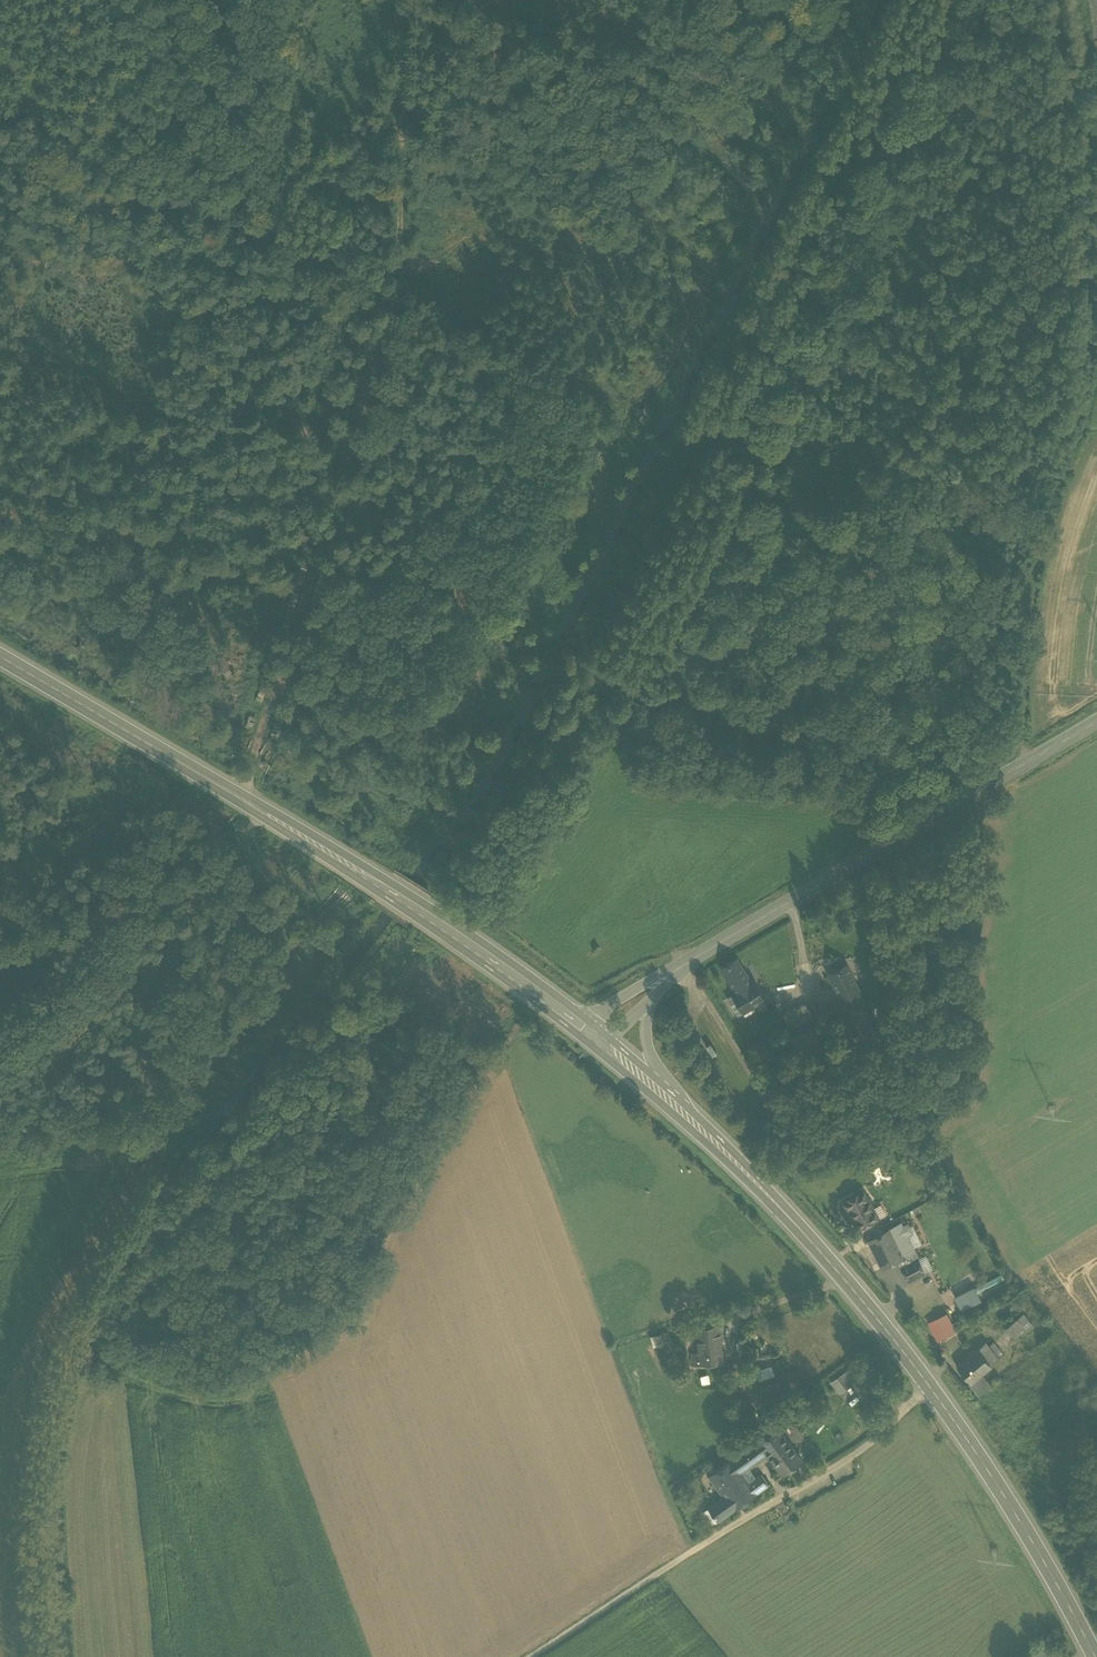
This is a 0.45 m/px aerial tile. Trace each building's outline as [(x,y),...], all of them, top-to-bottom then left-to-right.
[(736,992),(732,995),(743,1013),(764,1000),(753,982),(750,983),(736,959),(721,968),(736,992)] [(846,965),(828,974),(842,1002),(860,993),(846,965)] [(740,1015),(743,1013),(732,995),(729,997),(740,1015)] [(862,1006),(852,1011),(858,1024),(869,1018),(862,1006)] [(873,1026),(869,1018),(858,1024),(863,1032),(873,1026)] [(863,1190),(841,1202),(857,1231),(879,1219),(873,1209),(863,1190)] [(880,1205),(873,1209),(879,1219),(885,1215),(880,1205)] [(900,1224),(897,1225),(911,1253),(914,1251),(906,1235),(911,1233),(907,1225),(902,1227),(900,1224)] [(896,1261),(911,1253),(897,1225),(868,1241),(881,1268),(896,1261)] [(925,1273),(914,1251),(911,1253),(896,1261),(907,1282),(925,1273)] [(958,1309),(978,1300),(971,1286),(952,1295),(958,1309)] [(946,1314),(928,1323),(937,1341),(955,1332),(946,1314)] [(1016,1319),(1004,1329),(1011,1339),(1024,1329),(1016,1319)] [(723,1362),(718,1324),(695,1327),(697,1339),(698,1352),(700,1365),(723,1362)] [(697,1339),(695,1327),(688,1328),(689,1340),(697,1339)] [(991,1366),(999,1359),(988,1346),(985,1342),(977,1349),(991,1366)] [(992,1343),(988,1346),(999,1359),(1003,1355),(992,1343)] [(984,1372),(991,1366),(977,1349),(970,1355),(984,1372)] [(700,1365),(698,1352),(691,1353),(692,1365),(700,1365)] [(956,1366),(970,1383),(979,1375),(984,1372),(970,1355),(956,1366)] [(870,1370),(862,1358),(839,1374),(848,1387),(870,1370)] [(989,1387),(979,1375),(970,1383),(969,1384),(978,1395),(989,1387)] [(777,1426),(750,1446),(760,1458),(766,1454),(782,1475),(802,1461),(777,1426)] [(741,1472),(760,1458),(750,1446),(708,1476),(717,1489),(741,1472)] [(723,1497),(733,1511),(768,1485),(760,1475),(749,1483),(741,1472),(717,1489),(723,1497)] [(707,1508),(708,1508),(717,1522),(733,1511),(723,1497),(707,1508)] [(712,1526),(717,1522),(708,1508),(702,1512),(712,1526)]
